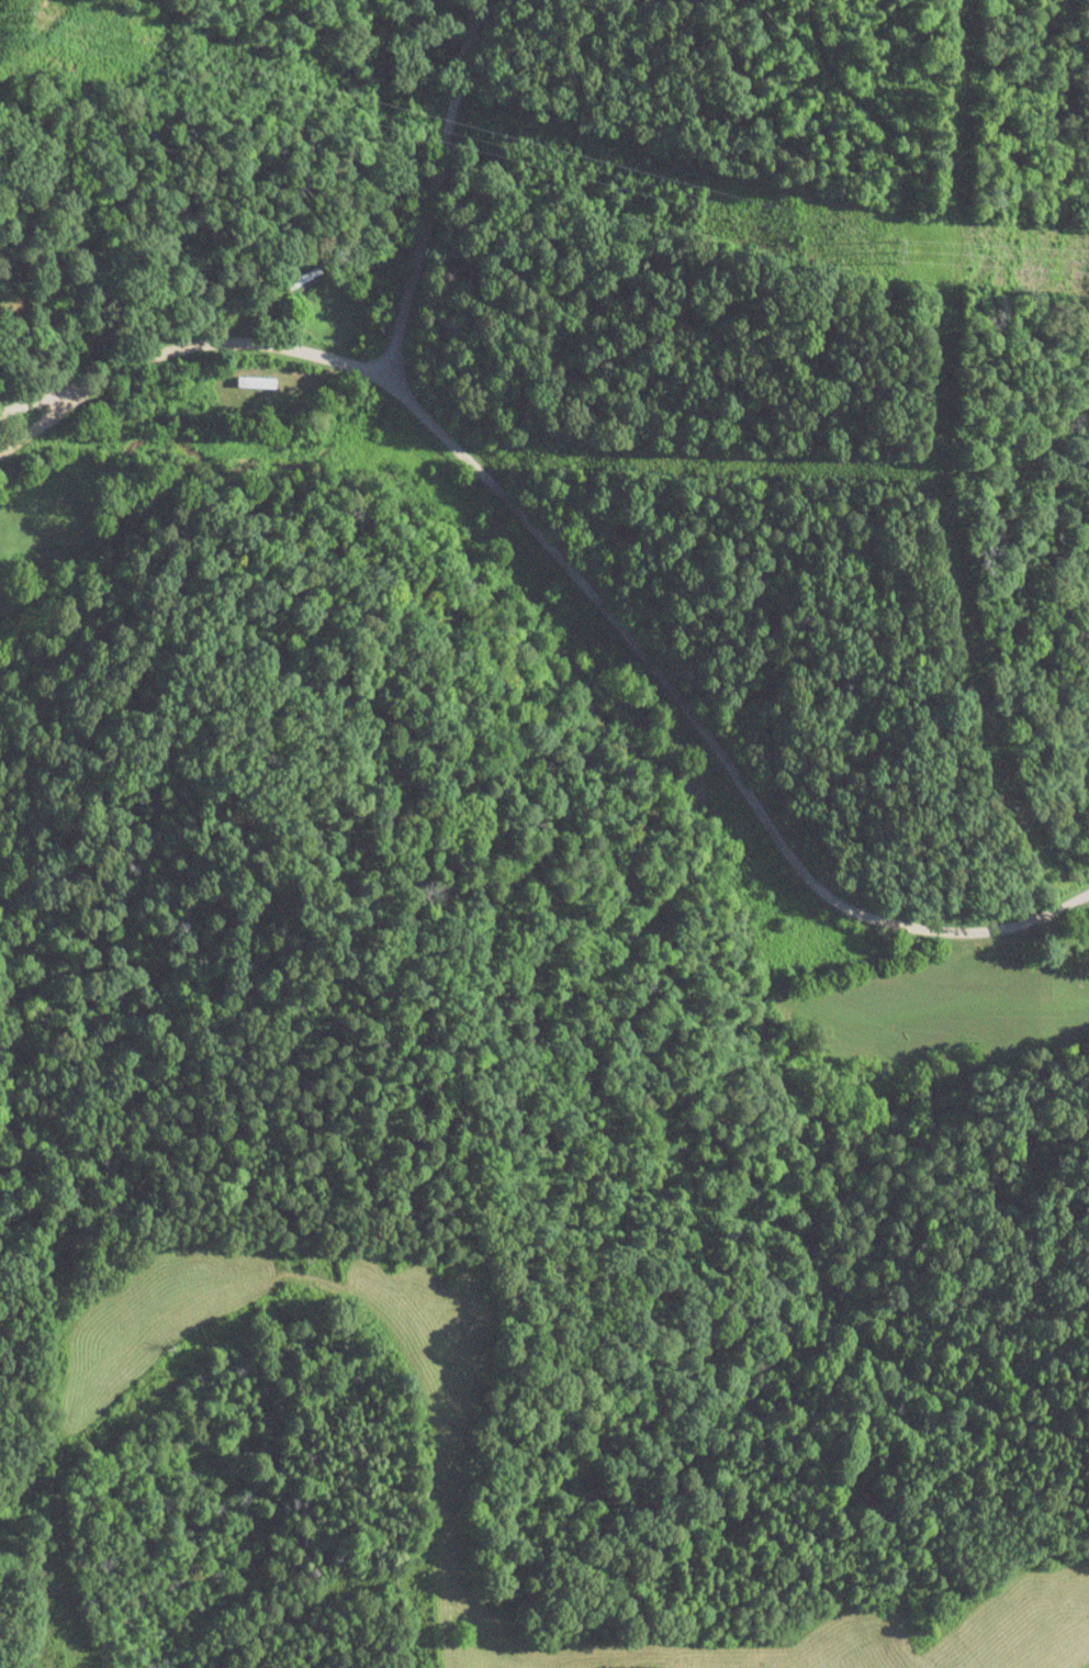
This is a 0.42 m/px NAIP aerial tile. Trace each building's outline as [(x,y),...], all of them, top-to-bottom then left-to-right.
[(322,273),(318,265),(287,285),(291,292),(322,273)]
